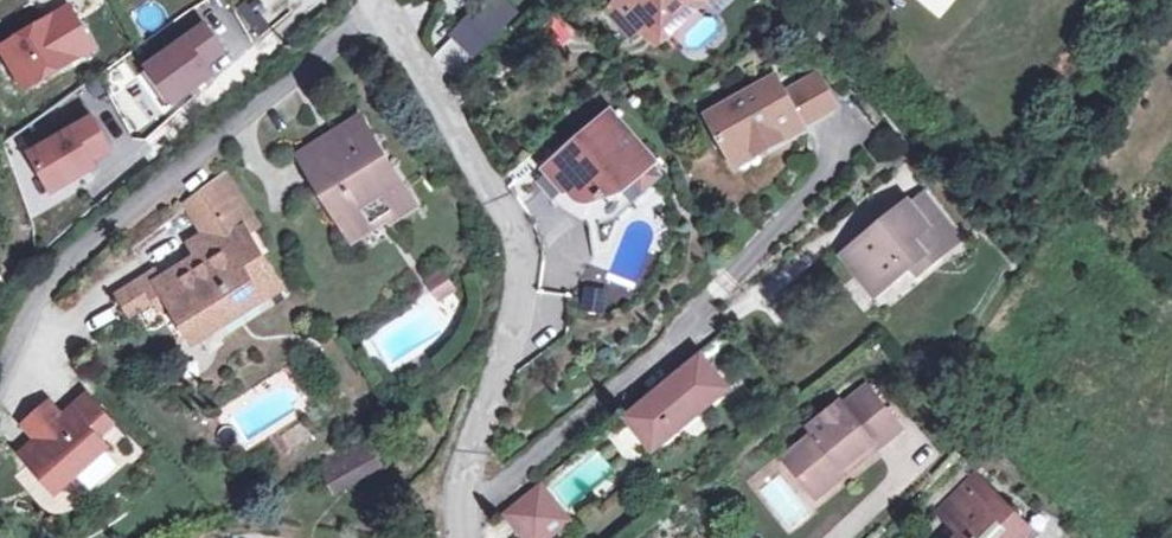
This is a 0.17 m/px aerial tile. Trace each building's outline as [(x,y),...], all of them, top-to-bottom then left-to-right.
[(260,35),(271,17),(244,0),(240,0),(230,16),(260,35)] [(454,35),(474,55),(513,14),(498,0),(488,0),(454,35)] [(626,0),(618,0),(605,12),(633,43),(641,36),(656,49),(663,41),(626,0)] [(649,25),(663,41),(679,27),(707,1),(706,0),(626,0),(649,25)] [(0,45),(0,47),(22,85),(92,45),(69,5),(0,45)] [(206,27),(142,74),(169,109),(213,77),(207,66),(226,52),(206,27)] [(501,27),(474,55),(480,60),(507,33),(501,27)] [(709,115),(732,154),(749,143),(756,155),(838,104),(818,73),(786,92),(776,76),(709,115)] [(570,151),(546,173),(563,193),(553,202),(564,214),(589,226),(612,218),(660,174),(651,165),(651,164),(636,147),(638,146),(606,111),(582,134),(580,136),(580,137),(579,138),(580,139),(580,140),(581,141),(588,147),(576,158),(570,151)] [(92,115),(31,150),(53,188),(94,164),(91,158),(111,147),(92,115)] [(360,121),(336,136),(341,144),(331,149),(342,166),(317,183),(352,239),(374,226),(362,209),(383,196),(395,213),(411,202),(360,121)] [(302,158),(317,183),(342,166),(331,149),(341,144),(336,136),(302,158)] [(581,141),(570,151),(576,158),(588,147),(581,141)] [(738,166),(756,155),(749,143),(732,154),(738,166)] [(516,183),(520,190),(532,179),(535,183),(546,173),(537,164),(516,183)] [(546,173),(535,183),(553,202),(563,193),(546,173)] [(224,174),(193,195),(224,243),(200,258),(160,284),(171,301),(186,325),(209,310),(219,325),(279,287),(242,230),(255,222),(224,174)] [(922,192),(908,204),(945,249),(960,238),(922,192)] [(224,243),(193,195),(184,201),(204,234),(191,243),(200,258),(224,243)] [(945,249),(908,204),(844,255),(875,294),(909,265),(923,254),(929,262),(945,249)] [(923,254),(909,265),(916,273),(929,262),(923,254)] [(425,275),(436,298),(455,289),(444,266),(425,275)] [(171,301),(160,284),(153,272),(117,296),(130,317),(156,299),(162,308),(171,301)] [(873,300),(882,310),(914,282),(905,272),(873,300)] [(599,316),(605,287),(580,282),(574,311),(599,316)] [(196,340),(219,325),(209,310),(186,325),(196,340)] [(654,449),(727,389),(701,357),(628,418),(654,449)] [(871,440),(894,420),(866,388),(843,408),(837,400),(806,425),(813,433),(782,459),(803,483),(816,472),(825,482),(842,468),(847,474),(864,460),(859,454),(873,443),(871,440)] [(73,481),(108,450),(98,439),(113,426),(87,397),(71,411),(75,415),(66,423),(62,419),(50,405),(25,428),(37,442),(45,450),(29,464),(53,490),(69,476),(73,481)] [(71,411),(62,419),(66,423),(75,415),(71,411)] [(289,451),(313,436),(301,418),(278,433),(289,451)] [(901,429),(894,420),(871,440),(873,443),(859,454),(864,460),(901,429)] [(29,464),(45,450),(37,442),(22,456),(29,464)] [(336,490),(378,465),(365,443),(323,468),(336,490)] [(825,482),(830,488),(847,474),(842,468),(825,482)] [(816,499),(830,488),(825,482),(816,472),(803,483),(816,499)] [(1035,536),(1016,519),(1019,517),(1021,513),(1021,510),(1019,507),(1018,505),(1012,505),(1009,507),(1008,509),(971,474),(938,510),(954,526),(972,507),(982,516),(963,535),(960,537),(1033,537),(1035,536)] [(58,495),(73,481),(69,476),(53,490),(58,495)] [(567,522),(541,491),(510,515),(529,537),(548,537),(567,522)] [(954,526),(963,535),(982,516),(972,507),(954,526)]
